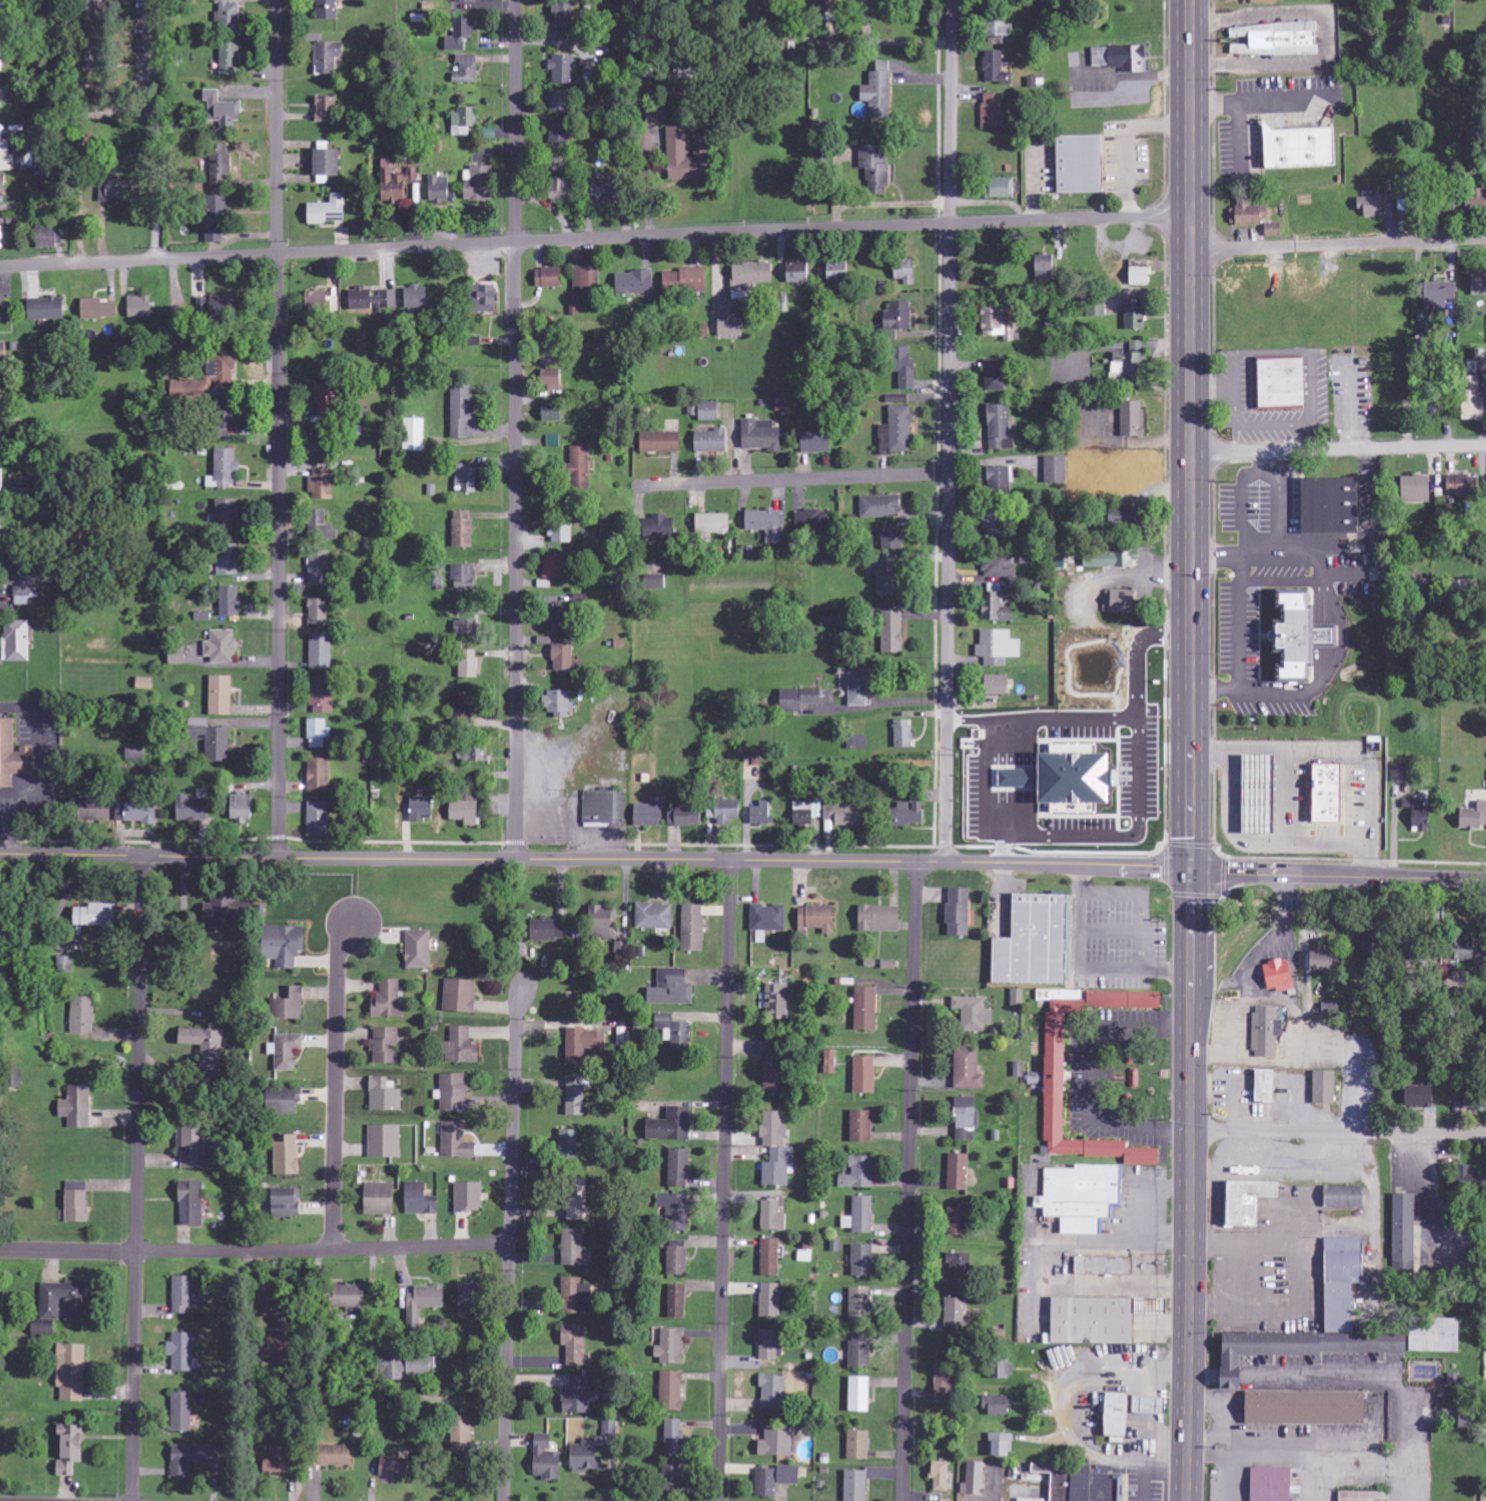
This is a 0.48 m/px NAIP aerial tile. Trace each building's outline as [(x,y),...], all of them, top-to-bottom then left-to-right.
[(242,30),(241,3),(232,3),(232,0),(218,0),(219,12),(216,12),(217,31),(242,30)] [(340,20),(340,0),(321,0),(321,20),(340,20)] [(839,0),(817,0),(817,7),(839,8),(839,0)] [(554,30),(575,29),(575,5),(554,5),(554,30)] [(466,52),(467,40),(476,40),(477,20),(456,19),(455,38),(445,37),(445,51),(466,52)] [(1016,25),(1008,25),(1008,20),(995,19),(994,37),(1015,38),(1016,25)] [(1234,27),(1234,43),(1235,58),(1321,54),(1320,23),(1234,27)] [(221,76),(239,76),(239,43),(222,43),(221,76)] [(337,76),(338,57),(347,58),(347,44),(318,43),(317,75),(337,76)] [(4,57),(9,57),(9,46),(0,46),(0,73),(4,74),(4,57)] [(1150,73),(1149,46),(1093,48),(1094,68),(1125,67),(1125,74),(1150,73)] [(1005,74),(1004,51),(985,52),(986,85),(1014,83),(1014,74),(1005,74)] [(480,83),(479,55),(457,56),(457,64),(461,64),(461,73),(452,74),(453,84),(480,83)] [(575,56),(552,55),(552,85),(575,85),(575,56)] [(871,119),(892,119),(893,62),(879,62),(879,73),(872,73),(872,87),(861,87),(860,103),(871,103),(871,119)] [(223,132),(237,132),(237,121),(243,121),(243,103),(221,103),(221,90),(206,90),(206,102),(210,102),(210,121),(223,121),(223,132)] [(569,111),(569,93),(550,93),(549,111),(569,111)] [(984,128),(1007,128),(1007,94),(984,94),(984,128)] [(321,118),(331,118),(331,106),(321,107),(321,118)] [(478,110),(453,109),(453,136),(471,136),(471,128),(477,128),(478,110)] [(649,124),(668,125),(669,109),(649,109),(649,124)] [(567,125),(548,125),(549,146),(568,146),(567,125)] [(670,181),(710,180),(709,136),(695,137),(696,159),(688,159),(687,127),(668,127),(670,181)] [(1340,129),(1269,130),(1270,169),(1340,168),(1340,129)] [(1106,136),(1060,137),(1062,195),(1108,194),(1106,136)] [(17,172),(17,155),(12,155),(12,141),(0,141),(0,171),(17,172)] [(231,145),(211,146),(212,191),(232,191),(231,145)] [(861,169),(868,169),(868,191),(890,191),(891,155),(881,155),(881,147),(862,146),(861,169)] [(345,151),(319,150),(318,177),(344,178),(345,151)] [(387,204),(416,203),(415,184),(418,184),(418,168),(408,168),(408,176),(394,176),(394,169),(386,169),(387,204)] [(466,202),(494,202),(494,168),(467,168),(466,202)] [(2,191),(11,192),(11,177),(0,176),(0,208),(1,208),(2,191)] [(429,177),(429,202),(451,202),(451,177),(429,177)] [(572,178),(554,178),(553,198),(572,199),(572,178)] [(594,180),(595,204),(627,203),(627,179),(594,180)] [(1017,199),(1016,179),(992,179),(992,199),(1017,199)] [(134,182),(108,181),(108,200),(134,201),(134,182)] [(1462,191),(1463,214),(1485,212),(1485,194),(1482,194),(1482,190),(1462,191)] [(348,223),(347,194),(332,195),(332,204),(310,204),(311,224),(348,223)] [(229,197),(210,196),(208,243),(223,243),(224,232),(232,232),(233,207),(229,207),(229,197)] [(1361,217),(1380,216),(1380,197),(1353,198),(1354,211),(1361,211),(1361,217)] [(1265,226),(1266,237),(1283,237),(1283,224),(1266,224),(1265,207),(1253,207),(1252,199),(1239,200),(1239,210),(1231,211),(1231,227),(1265,226)] [(39,248),(64,248),(64,228),(38,229),(39,248)] [(1035,257),(1034,282),(1057,282),(1058,258),(1035,257)] [(1129,286),(1152,286),(1152,261),(1129,261),(1129,286)] [(775,284),(775,263),(733,264),(734,292),(756,292),(756,284),(775,284)] [(786,284),(812,283),(812,263),(786,263),(786,284)] [(827,282),(852,283),(853,265),(828,264),(827,282)] [(599,265),(575,266),(576,291),(600,291),(599,265)] [(918,267),(894,266),(894,280),(904,281),(904,286),(917,287),(918,267)] [(538,269),(538,287),(564,288),(565,270),(538,269)] [(709,270),(664,271),(664,294),(709,293),(709,270)] [(656,294),(655,272),(618,273),(619,295),(656,294)] [(1469,276),(1470,296),(1485,295),(1485,275),(1469,276)] [(1454,303),(1453,282),(1420,284),(1420,304),(1454,303)] [(405,287),(406,309),(434,309),(434,289),(422,289),(422,287),(405,287)] [(398,310),(398,291),(377,292),(377,291),(366,291),(366,289),(350,289),(350,311),(398,310)] [(498,309),(499,291),(491,291),(490,309),(498,309)] [(305,293),(306,314),(331,313),(330,292),(305,293)] [(570,317),(579,316),(578,295),(569,295),(570,317)] [(240,315),(240,297),(215,296),(215,314),(240,315)] [(153,317),(153,297),(128,297),(128,318),(153,317)] [(213,311),(214,297),(199,297),(199,311),(213,311)] [(31,322),(67,320),(67,298),(30,299),(31,322)] [(105,299),(82,300),(82,320),(120,319),(119,303),(105,303),(105,299)] [(913,303),(892,303),(892,312),(886,312),(887,331),(914,331),(913,303)] [(1124,303),(1124,331),(1147,331),(1147,303),(1124,303)] [(9,321),(9,305),(0,305),(0,321),(9,321)] [(1015,309),(985,311),(986,337),(1006,337),(1006,339),(1017,339),(1015,309)] [(745,338),(746,316),(719,315),(718,337),(745,338)] [(1114,353),(1113,381),(1145,382),(1146,342),(1132,341),(1132,354),(1114,353)] [(1,365),(9,365),(9,343),(0,343),(0,377),(1,377),(1,365)] [(558,354),(544,354),(544,364),(558,364),(558,354)] [(1253,407),(1300,407),(1299,358),(1252,359),(1253,407)] [(175,380),(174,397),(212,398),(212,388),(235,388),(235,360),(213,359),(212,381),(175,380)] [(917,391),(917,362),(902,361),(901,390),(917,391)] [(986,361),(987,391),(1006,391),(1005,361),(986,361)] [(563,390),(563,370),(542,370),(542,390),(563,390)] [(1458,420),(1478,420),(1477,376),(1457,376),(1458,420)] [(474,421),(474,389),(452,390),(453,440),(470,440),(470,421),(474,421)] [(564,422),(564,400),(542,401),(543,423),(564,422)] [(1118,436),(1140,437),(1141,401),(1118,400),(1118,436)] [(720,421),(720,403),(701,403),(701,421),(720,421)] [(1008,405),(985,405),(986,449),(1009,449),(1008,405)] [(914,453),(913,425),(915,425),(915,407),(891,408),(891,426),(882,426),(882,454),(914,453)] [(426,453),(426,420),(405,419),(405,452),(426,453)] [(745,450),(783,451),(783,429),(775,429),(775,422),(745,421),(745,450)] [(695,431),(696,453),(729,453),(728,431),(695,431)] [(642,452),(682,454),(683,434),(643,433),(642,452)] [(804,453),(832,454),(833,434),(804,433),(804,453)] [(592,490),(591,447),(572,448),(573,490),(592,490)] [(216,479),(215,479),(215,486),(208,485),(208,488),(235,489),(235,472),(242,472),(242,462),(237,462),(237,450),(217,449),(216,479)] [(1042,483),(1063,483),(1063,456),(1042,457),(1042,483)] [(1134,480),(1134,460),(1120,460),(1120,480),(1134,480)] [(1007,466),(985,466),(984,491),(1006,491),(1007,466)] [(335,501),(335,471),(312,470),(311,500),(335,501)] [(479,470),(467,471),(467,476),(457,477),(458,494),(480,493),(479,470)] [(1463,497),(1464,475),(1443,474),(1442,496),(1463,497)] [(1426,477),(1399,476),(1398,503),(1426,503),(1426,477)] [(897,496),(862,497),(862,519),(898,518),(897,496)] [(218,500),(217,531),(239,531),(239,501),(218,500)] [(745,529),(779,530),(780,509),(737,508),(737,513),(746,513),(745,529)] [(1104,524),(1129,524),(1129,509),(1104,509),(1104,524)] [(337,541),(338,526),(327,525),(328,511),(314,511),(313,540),(337,541)] [(797,512),(797,533),(832,534),(832,512),(797,512)] [(475,521),(466,521),(466,513),(454,513),(454,549),(474,549),(475,521)] [(727,516),(702,515),(702,530),(726,531),(727,516)] [(982,537),(1001,537),(1001,519),(982,519),(982,537)] [(574,544),(574,527),(551,526),(551,543),(574,544)] [(900,550),(901,529),(882,528),(881,549),(900,550)] [(1111,553),(1080,553),(1080,568),(1134,567),(1133,548),(1111,548),(1111,553)] [(219,577),(240,576),(240,553),(218,554),(219,577)] [(874,571),(875,596),(891,596),(890,555),(867,555),(867,571),(874,571)] [(331,586),(330,557),(309,557),(309,586),(331,586)] [(570,581),(571,558),(545,557),(545,580),(570,581)] [(1013,576),(1013,557),(981,557),(981,577),(1013,576)] [(476,566),(453,565),(452,592),(475,593),(476,566)] [(41,587),(41,568),(16,567),(15,606),(31,606),(32,586),(41,587)] [(651,591),(667,590),(667,576),(651,577),(651,591)] [(241,588),(220,588),(220,618),(241,617),(241,588)] [(1130,612),(1129,589),(1101,590),(1102,613),(1130,612)] [(1302,680),(1302,668),(1306,668),(1306,648),(1332,648),(1332,626),(1304,626),(1304,593),(1268,593),(1268,603),(1274,603),(1274,622),(1263,622),(1264,648),(1274,648),(1274,668),(1269,668),(1269,680),(1302,680)] [(330,600),(310,599),(309,627),(329,627),(330,600)] [(573,635),(576,612),(558,609),(556,633),(573,635)] [(899,610),(879,611),(879,653),(900,653),(899,610)] [(837,612),(818,612),(818,625),(837,626),(837,612)] [(5,663),(31,662),(30,622),(4,622),(5,663)] [(205,642),(206,662),(238,661),(237,630),(212,631),(212,641),(205,642)] [(984,666),(1005,666),(1005,657),(1019,657),(1020,640),(1008,640),(1008,630),(980,630),(979,645),(974,645),(974,657),(984,657),(984,666)] [(311,670),(332,670),(333,635),(312,635),(311,670)] [(575,644),(555,645),(556,676),(575,675),(575,644)] [(467,665),(467,678),(480,679),(480,659),(464,659),(464,665),(467,665)] [(846,706),(866,705),(865,671),(845,672),(846,706)] [(1008,676),(981,675),(980,694),(1008,695),(1008,676)] [(233,716),(233,676),(211,676),(211,716),(233,716)] [(335,676),(315,676),(315,713),(335,713),(335,676)] [(137,688),(154,690),(156,680),(139,677),(137,688)] [(815,689),(775,690),(776,712),(798,712),(798,704),(815,704),(815,689)] [(573,690),(549,691),(549,717),(574,716),(573,690)] [(474,720),(472,692),(451,693),(453,722),(474,720)] [(15,788),(15,775),(38,774),(37,746),(18,746),(18,719),(0,719),(0,788),(15,788)] [(231,728),(208,728),(209,720),(196,719),(195,740),(207,741),(206,762),(231,762),(231,728)] [(328,719),(310,719),(309,748),(325,748),(326,739),(333,739),(333,729),(327,728),(328,719)] [(909,720),(891,720),(892,747),(909,746),(909,720)] [(864,749),(864,736),(846,736),(846,748),(864,749)] [(467,761),(488,761),(487,747),(467,748),(467,761)] [(128,761),(146,762),(146,750),(128,749),(128,761)] [(1106,803),(1107,774),(1098,774),(1098,754),(1027,752),(1026,769),(993,769),(993,788),(1027,788),(1027,802),(1106,803)] [(1268,834),(1267,755),(1235,755),(1236,834),(1268,834)] [(310,792),(332,792),(331,759),(309,760),(310,792)] [(1388,782),(1404,782),(1405,764),(1389,763),(1388,782)] [(1336,822),(1336,766),(1307,765),(1306,822),(1336,822)] [(584,824),(623,825),(623,792),(585,791),(584,824)] [(233,820),(256,821),(256,795),(234,795),(233,820)] [(112,821),(112,799),(72,798),(72,820),(112,821)] [(211,799),(180,798),(179,820),(210,821),(211,799)] [(412,822),(434,821),(434,798),(411,798),(412,822)] [(652,805),(635,804),(635,826),(665,826),(665,799),(652,798),(652,805)] [(1425,831),(1425,815),(1421,815),(1421,800),(1400,799),(1400,808),(1408,809),(1407,830),(1425,831)] [(742,819),(742,801),(706,801),(707,819),(718,818),(718,824),(732,824),(732,819),(742,819)] [(750,808),(750,826),(774,825),(773,801),(758,801),(759,807),(750,808)] [(309,837),(330,837),(331,803),(310,802),(309,837)] [(919,802),(894,802),(894,808),(882,809),(882,826),(920,825),(919,802)] [(1483,802),(1474,802),(1474,808),(1455,809),(1456,831),(1476,830),(1475,823),(1484,823),(1483,802)] [(159,804),(117,803),(117,822),(158,823),(159,804)] [(810,825),(810,816),(819,817),(819,804),(790,803),(790,825),(810,825)] [(856,805),(822,804),(821,826),(855,827),(856,805)] [(669,809),(670,827),(703,826),(703,808),(669,809)] [(944,936),(966,936),(967,889),(945,888),(944,936)] [(987,983),(1066,984),(1067,953),(1062,952),(1063,895),(1007,894),(1006,939),(988,939),(987,983)] [(216,928),(256,931),(258,903),(236,901),(236,897),(214,895),(213,904),(208,904),(206,920),(216,921),(216,928)] [(101,926),(101,930),(117,930),(117,904),(90,904),(90,908),(76,908),(76,926),(101,926)] [(638,929),(673,929),(673,905),(638,904),(638,929)] [(705,906),(684,906),(683,951),(705,951),(705,906)] [(753,932),(787,932),(787,906),(753,906),(753,932)] [(820,930),(820,935),(829,935),(829,907),(796,906),(795,929),(820,930)] [(896,931),(896,906),(855,906),(855,932),(896,931)] [(616,938),(617,907),(591,907),(590,938),(616,938)] [(534,941),(567,942),(567,920),(534,920),(534,941)] [(278,969),(298,969),(299,952),(308,952),(308,928),(269,927),(268,960),(278,961),(278,969)] [(435,937),(424,936),(425,932),(411,932),(410,967),(433,968),(435,937)] [(1445,959),(1471,958),(1471,948),(1462,948),(1462,943),(1445,943),(1445,959)] [(1324,952),(1303,951),(1302,969),(1324,970),(1324,952)] [(55,974),(72,975),(73,957),(56,956),(55,974)] [(1258,964),(1263,993),(1291,988),(1286,959),(1258,964)] [(695,984),(687,985),(687,973),(671,974),(671,985),(664,985),(664,997),(677,997),(677,1002),(695,1001),(695,984)] [(374,1017),(403,1017),(402,980),(381,980),(381,999),(374,999),(374,1017)] [(479,981),(445,980),(444,1012),(478,1013),(479,981)] [(793,1019),(792,984),(770,985),(770,1019),(793,1019)] [(305,1019),(306,987),(287,986),(287,999),(273,999),(273,1018),(305,1019)] [(852,1030),(873,1030),(874,987),(853,987),(852,1030)] [(1021,990),(1009,989),(1008,1002),(1021,1002),(1021,990)] [(1058,1140),(1062,1008),(1156,1011),(1157,994),(1035,990),(1034,1001),(1043,1001),(1040,1098),(1042,1098),(1041,1142),(1046,1142),(1045,1155),(1122,1157),(1122,1165),(1155,1166),(1156,1149),(1124,1148),(1124,1142),(1058,1140)] [(95,1034),(95,998),(72,997),(72,1034),(95,1034)] [(959,1032),(982,1033),(982,1025),(993,1025),(993,1010),(982,1010),(982,998),(950,998),(950,1009),(960,1009),(959,1032)] [(1333,1015),(1334,1004),(1316,1004),(1316,1014),(1333,1015)] [(1274,1058),(1274,1037),(1279,1037),(1280,1020),(1275,1020),(1275,1007),(1251,1007),(1250,1057),(1274,1058)] [(673,1049),(691,1050),(692,1022),(673,1022),(674,1014),(656,1014),(655,1029),(668,1030),(668,1041),(673,1042),(673,1049)] [(473,1027),(451,1027),(451,1062),(481,1063),(482,1046),(473,1045),(473,1027)] [(400,1064),(400,1028),(375,1028),(375,1039),(371,1039),(371,1052),(375,1052),(375,1064),(400,1064)] [(204,1046),(203,1076),(222,1077),(224,1031),(182,1029),(182,1045),(204,1046)] [(567,1064),(587,1065),(587,1053),(606,1054),(607,1031),(568,1030),(567,1064)] [(305,1035),(276,1035),(277,1049),(277,1072),(298,1071),(298,1049),(305,1049),(305,1035)] [(764,1047),(766,1093),(786,1092),(784,1046),(764,1047)] [(975,1074),(976,1047),(952,1046),(951,1088),(981,1089),(982,1075),(975,1074)] [(850,1093),(871,1094),(872,1057),(850,1056),(850,1093)] [(1250,1102),(1273,1103),(1274,1071),(1251,1071),(1250,1102)] [(1310,1104),(1331,1105),(1331,1072),(1310,1071),(1310,1104)] [(1036,1085),(1036,1073),(1025,1073),(1024,1084),(1036,1085)] [(467,1111),(466,1075),(441,1075),(441,1091),(435,1091),(435,1100),(442,1100),(442,1111),(467,1111)] [(404,1111),(404,1090),(386,1089),(386,1077),(371,1077),(371,1111),(404,1111)] [(568,1116),(586,1116),(586,1080),(568,1079),(568,1116)] [(1434,1087),(1401,1086),(1400,1106),(1433,1107),(1434,1087)] [(73,1087),(72,1108),(92,1108),(92,1087),(73,1087)] [(303,1089),(273,1088),(272,1112),(302,1113),(303,1089)] [(970,1141),(972,1098),(953,1097),(951,1141),(970,1141)] [(1477,1098),(1476,1111),(1485,1111),(1485,1099),(1477,1098)] [(649,1140),(691,1141),(693,1108),(669,1107),(669,1121),(650,1121),(649,1140)] [(868,1142),(869,1111),(847,1111),(847,1142),(868,1142)] [(765,1186),(790,1186),(790,1164),(795,1164),(795,1148),(788,1148),(788,1125),(784,1125),(784,1112),(765,1112),(765,1147),(772,1147),(772,1163),(765,1163),(765,1186)] [(465,1143),(466,1123),(443,1122),(442,1157),(469,1158),(469,1156),(478,1156),(478,1143),(465,1143)] [(402,1158),(402,1125),(369,1125),(369,1158),(402,1158)] [(218,1170),(217,1155),(205,1155),(204,1126),(177,1126),(178,1154),(182,1154),(182,1170),(218,1170)] [(580,1158),(581,1130),(563,1130),(562,1157),(580,1158)] [(301,1175),(300,1135),(289,1135),(289,1142),(275,1142),(276,1176),(301,1175)] [(671,1150),(669,1188),(690,1189),(691,1150),(671,1150)] [(945,1190),(964,1191),(965,1154),(946,1154),(945,1190)] [(870,1188),(871,1157),(847,1156),(847,1175),(835,1175),(835,1187),(870,1188)] [(1121,1166),(1072,1165),(1072,1170),(1042,1169),(1041,1197),(1032,1197),(1031,1208),(1042,1208),(1042,1217),(1058,1217),(1057,1234),(1099,1235),(1099,1218),(1111,1218),(1111,1209),(1120,1209),(1121,1166)] [(1472,1166),(1453,1166),(1452,1184),(1471,1184),(1472,1166)] [(91,1223),(90,1182),(67,1182),(68,1223),(91,1223)] [(182,1227),(205,1227),(204,1182),(181,1182),(182,1227)] [(1219,1226),(1257,1227),(1257,1198),(1278,1198),(1278,1183),(1220,1182),(1219,1226)] [(395,1215),(396,1184),(368,1183),(367,1215),(395,1215)] [(441,1214),(441,1197),(428,1197),(428,1183),(407,1183),(406,1214),(441,1214)] [(1319,1186),(1319,1207),(1363,1208),(1363,1187),(1319,1186)] [(275,1217),(302,1218),(302,1189),(276,1189),(275,1217)] [(1389,1271),(1411,1272),(1412,1195),(1391,1194),(1389,1271)] [(569,1220),(586,1220),(586,1195),(569,1195),(569,1220)] [(659,1209),(668,1209),(668,1232),(690,1231),(689,1195),(659,1195),(659,1209)] [(870,1197),(851,1196),(850,1217),(840,1217),(839,1229),(849,1229),(849,1233),(869,1233),(870,1197)] [(781,1215),(781,1201),(764,1201),(763,1231),(788,1232),(788,1215),(781,1215)] [(961,1235),(962,1208),(946,1207),(945,1235),(961,1235)] [(584,1230),(564,1230),(564,1266),(585,1265),(584,1230)] [(781,1239),(763,1239),(762,1276),(780,1277),(781,1239)] [(1321,1333),(1351,1333),(1351,1284),(1361,1284),(1361,1239),(1320,1239),(1321,1333)] [(689,1242),(670,1242),(670,1275),(688,1276),(689,1242)] [(869,1245),(849,1245),(849,1276),(869,1277),(869,1245)] [(968,1276),(969,1254),(945,1253),(944,1275),(968,1276)] [(1128,1276),(1129,1258),(1071,1256),(1070,1275),(1128,1276)] [(196,1277),(175,1277),(174,1314),(196,1315),(196,1277)] [(584,1278),(564,1278),(564,1314),(592,1314),(593,1285),(583,1284),(584,1278)] [(66,1321),(90,1321),(91,1283),(43,1282),(42,1320),(60,1321),(61,1302),(66,1302),(66,1321)] [(460,1309),(484,1309),(483,1283),(459,1284),(460,1309)] [(781,1318),(782,1284),(762,1284),(761,1317),(781,1318)] [(687,1286),(669,1285),(668,1318),(687,1319),(687,1286)] [(337,1309),(367,1310),(368,1287),(337,1286),(337,1309)] [(446,1307),(446,1287),(416,1286),(416,1293),(408,1293),(408,1332),(420,1332),(421,1307),(446,1307)] [(846,1317),(867,1318),(868,1289),(847,1288),(846,1317)] [(1161,1299),(1046,1298),(1046,1343),(1129,1344),(1130,1314),(1161,1314),(1161,1299)] [(943,1327),(965,1327),(965,1299),(944,1299),(943,1327)] [(1457,1353),(1458,1320),(1415,1318),(1415,1321),(1407,1321),(1406,1351),(1457,1353)] [(57,1324),(35,1323),(34,1334),(57,1335),(57,1324)] [(568,1366),(586,1366),(587,1326),(565,1326),(564,1346),(568,1346),(568,1366)] [(686,1330),(662,1329),(662,1346),(656,1346),(656,1363),(685,1363),(686,1330)] [(778,1361),(778,1330),(761,1330),(761,1342),(757,1342),(757,1361),(778,1361)] [(195,1373),(196,1334),(176,1333),(175,1372),(195,1373)] [(847,1367),(866,1367),(867,1335),(847,1334),(847,1367)] [(1400,1334),(1216,1334),(1216,1370),(1210,1370),(1210,1379),(1220,1379),(1220,1390),(1235,1390),(1235,1356),(1314,1356),(1314,1353),(1400,1353),(1400,1334)] [(62,1401),(86,1402),(87,1365),(77,1364),(78,1345),(59,1344),(58,1389),(62,1389),(62,1401)] [(389,1356),(388,1381),(403,1381),(403,1374),(436,1375),(436,1358),(403,1357),(389,1356)] [(988,1373),(988,1379),(1010,1380),(1011,1360),(984,1360),(984,1373),(988,1373)] [(683,1411),(684,1372),(662,1372),(660,1411),(683,1411)] [(932,1392),(949,1393),(950,1373),(932,1372),(932,1392)] [(762,1409),(785,1410),(786,1377),(763,1376),(762,1409)] [(591,1414),(591,1377),(570,1377),(569,1396),(564,1396),(564,1413),(591,1414)] [(846,1412),(865,1412),(866,1378),(846,1378),(846,1412)] [(1239,1392),(1239,1424),(1363,1426),(1363,1393),(1239,1392)] [(173,1432),(193,1433),(193,1393),(174,1393),(173,1432)] [(1099,1436),(1123,1437),(1124,1394),(1100,1394),(1099,1436)] [(1008,1414),(1008,1397),(979,1396),(979,1413),(1008,1414)] [(1126,1413),(1159,1415),(1159,1397),(1127,1396),(1126,1413)] [(684,1420),(666,1420),(666,1454),(684,1454),(684,1420)] [(575,1472),(583,1473),(605,1467),(598,1445),(615,1445),(613,1439),(614,1427),(614,1426),(614,1422),(603,1422),(602,1440),(583,1439),(583,1445),(572,1444),(572,1458),(575,1472)] [(76,1477),(76,1463),(85,1464),(86,1425),(59,1425),(59,1437),(65,1437),(64,1461),(58,1461),(57,1477),(76,1477)] [(767,1441),(761,1441),(761,1456),(793,1457),(794,1429),(767,1428),(767,1441)] [(865,1432),(845,1431),(845,1460),(865,1460),(865,1432)] [(466,1451),(466,1433),(453,1433),(453,1451),(466,1451)] [(536,1477),(544,1476),(544,1481),(564,1480),(563,1452),(553,1453),(553,1434),(535,1435),(536,1477)] [(1011,1455),(1010,1434),(986,1434),(986,1456),(1011,1455)] [(173,1478),(190,1479),(190,1464),(222,1465),(222,1447),(174,1446),(173,1478)] [(355,1447),(328,1446),(327,1466),(354,1467),(355,1447)] [(274,1473),(292,1473),(292,1461),(294,1461),(294,1447),(273,1447),(274,1473)] [(410,1480),(413,1461),(383,1456),(380,1475),(410,1480)] [(950,1463),(928,1462),(927,1479),(932,1480),(931,1491),(949,1492),(950,1463)] [(959,1494),(981,1495),(982,1463),(965,1463),(965,1484),(959,1484),(959,1494)] [(685,1464),(668,1464),(669,1487),(685,1487),(685,1464)] [(1085,1474),(1086,1466),(1027,1464),(1027,1473),(1046,1474),(1045,1500),(1118,1500),(1119,1475),(1085,1474)] [(778,1485),(802,1485),(802,1468),(758,1468),(758,1497),(778,1498),(778,1485)] [(1247,1468),(1246,1500),(1286,1500),(1287,1469),(1247,1468)] [(863,1472),(842,1471),(841,1500),(863,1500),(863,1472)] [(1382,1493),(1336,1492),(1336,1500),(1382,1500),(1382,1493)]
